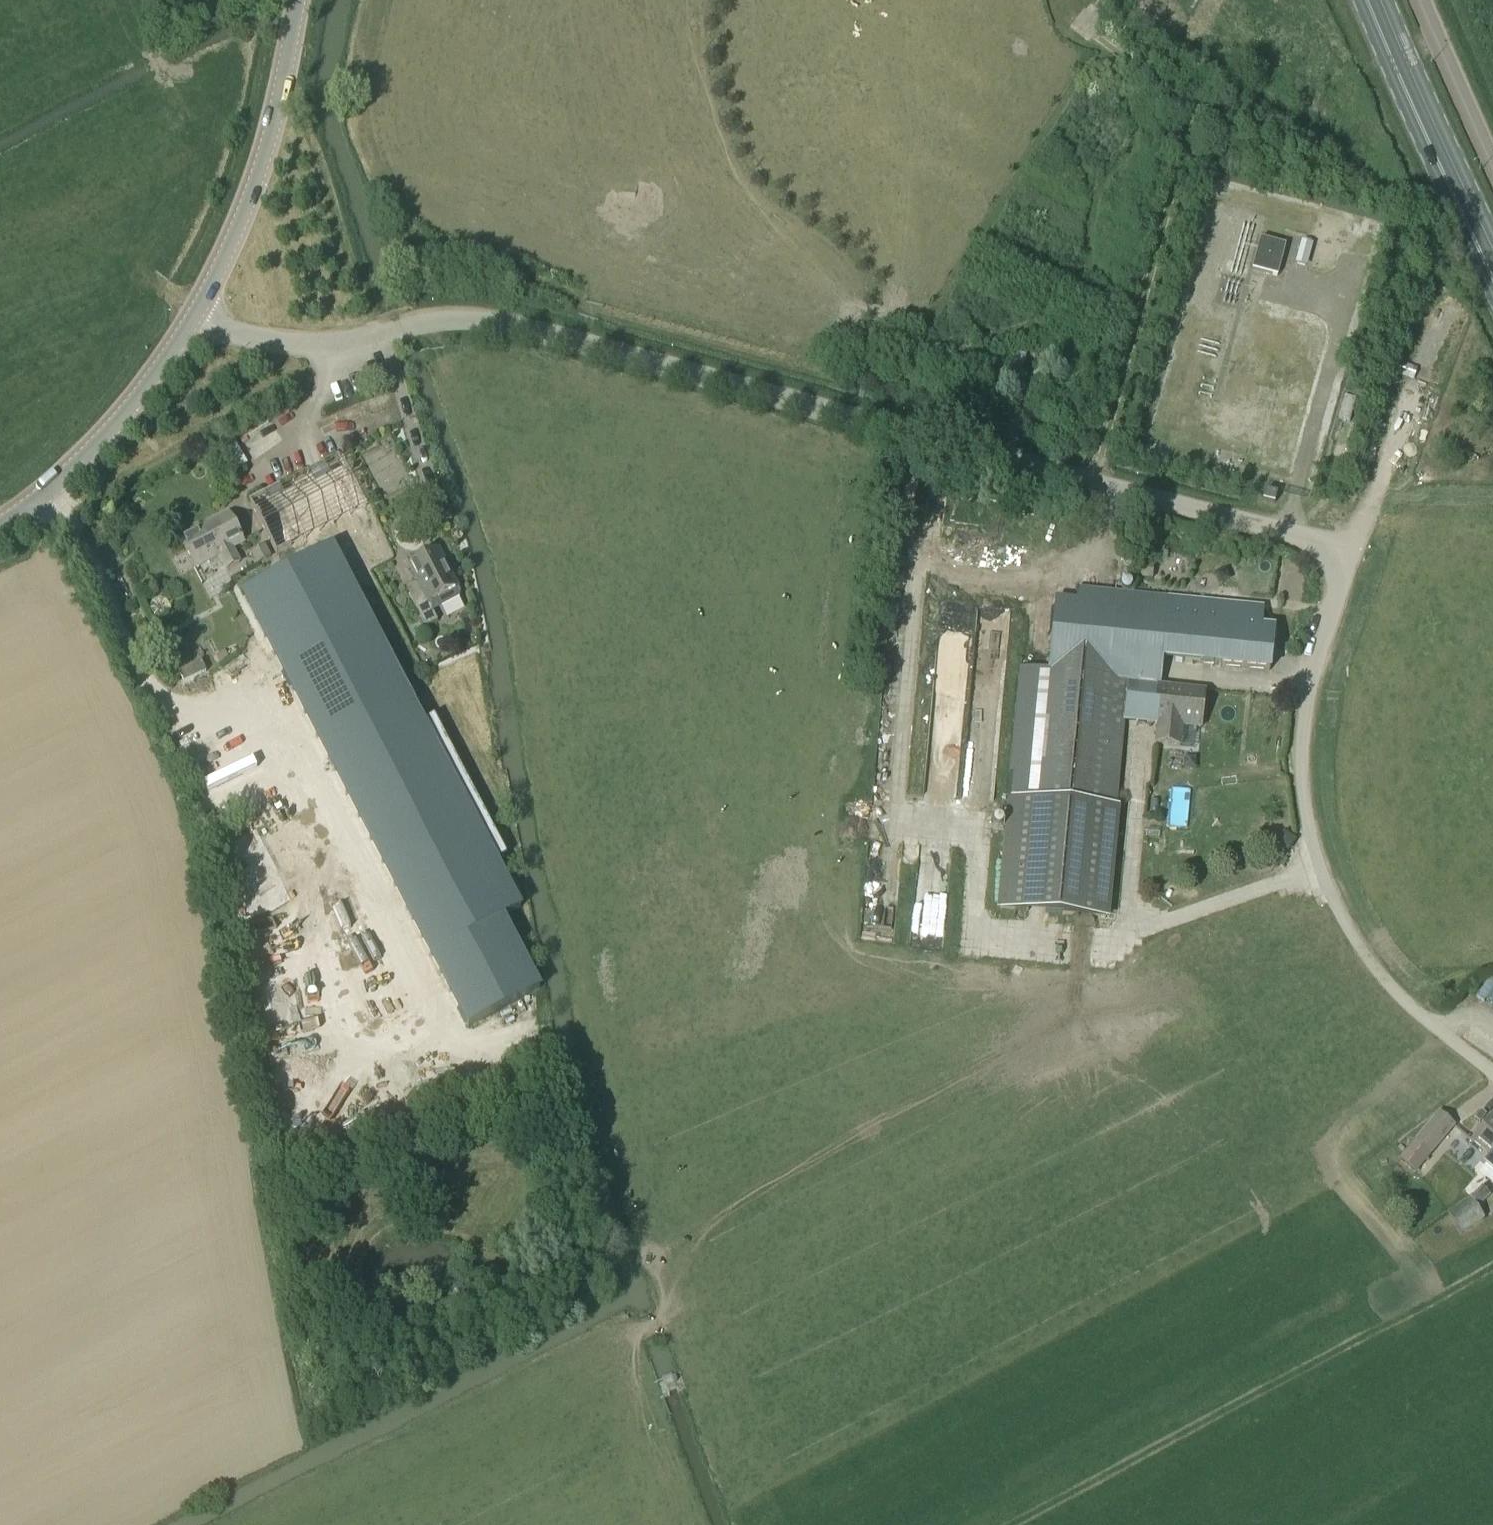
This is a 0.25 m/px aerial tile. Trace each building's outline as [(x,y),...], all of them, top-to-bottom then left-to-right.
[(1158,34),(1153,41),(1163,49),(1168,41),(1158,34)] [(1286,246),(1261,239),(1252,269),(1277,276),(1286,246)] [(1351,427),(1347,443),(1355,446),(1359,430),(1351,427)] [(1275,503),(1277,494),(1265,491),(1263,500),(1275,503)] [(241,564),(234,549),(245,544),(230,514),(180,540),(194,570),(218,559),(225,572),(241,564)] [(257,566),(272,558),(266,546),(251,553),(257,566)] [(434,613),(460,600),(461,595),(439,549),(408,564),(417,582),(406,588),(421,619),(418,620),(422,630),(438,622),(434,613)] [(339,556),(248,599),(285,667),(457,1015),(531,976),(504,919),(515,912),(492,863),(504,856),(430,713),(418,719),(339,556)] [(1128,683),(1157,685),(1159,660),(1271,671),(1276,628),(1261,626),(1263,608),(1110,592),(1111,577),(1086,576),(1086,590),(1059,587),(1038,800),(1011,797),(1000,910),(1105,920),(1116,808),(1124,720),(1128,683)] [(1205,691),(1157,685),(1128,683),(1124,720),(1157,724),(1155,744),(1181,747),(1183,727),(1201,729),(1205,691)] [(1439,1114),(1401,1160),(1415,1172),(1453,1126),(1439,1114)] [(1489,1120),(1472,1140),(1492,1157),(1485,1165),(1492,1171),(1492,1124),(1489,1120)] [(1482,1186),(1470,1198),(1447,1214),(1461,1235),(1485,1219),(1477,1208),(1491,1195),(1482,1186)]
